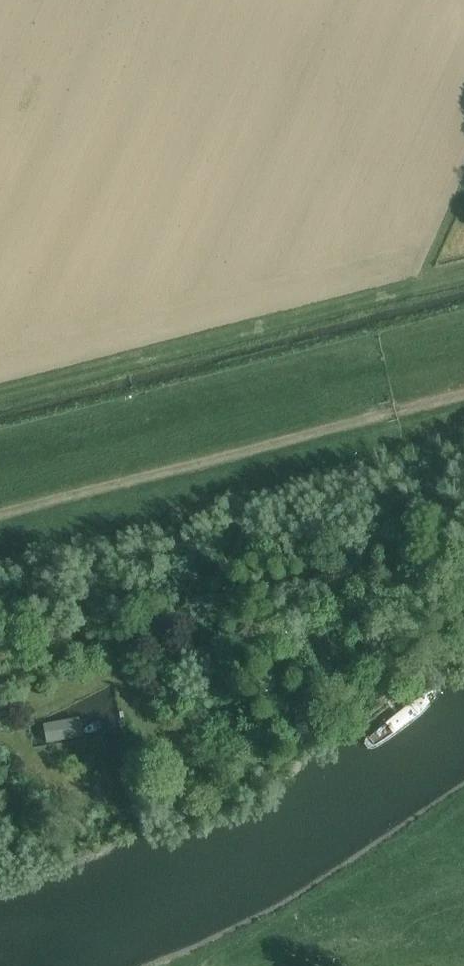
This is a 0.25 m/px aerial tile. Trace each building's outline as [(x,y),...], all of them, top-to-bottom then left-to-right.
[(81,719),(44,726),(47,743),(84,737),(81,719)]
